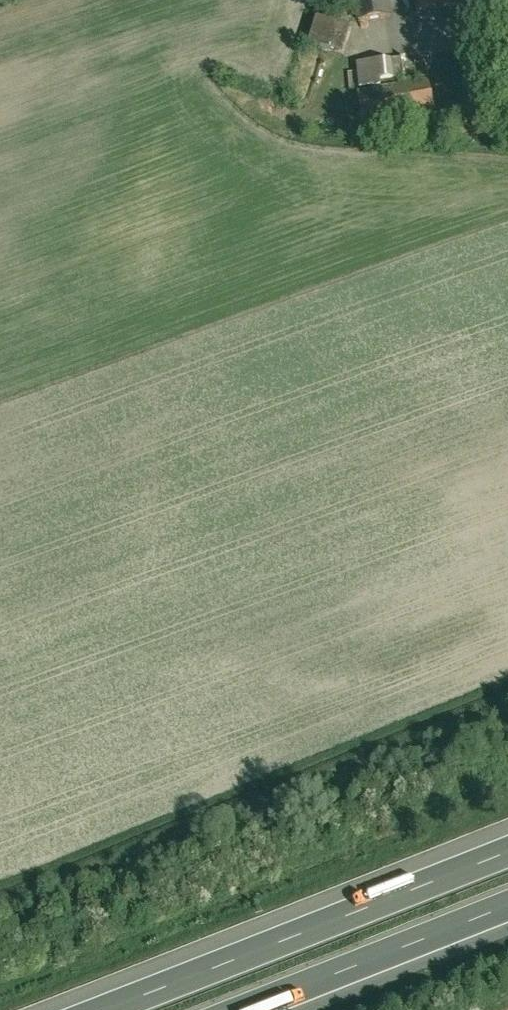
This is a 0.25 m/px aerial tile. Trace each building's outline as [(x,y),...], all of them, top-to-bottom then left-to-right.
[(395,0),(363,0),(368,30),(399,25),(395,0)] [(420,0),(395,0),(399,25),(423,21),(420,0)] [(423,21),(467,13),(464,0),(420,0),(423,21)] [(312,17),(303,40),(335,53),(344,31),(312,17)] [(368,98),(365,98),(369,126),(375,125),(441,114),(437,87),(432,87),(428,62),(364,72),(368,98)]
